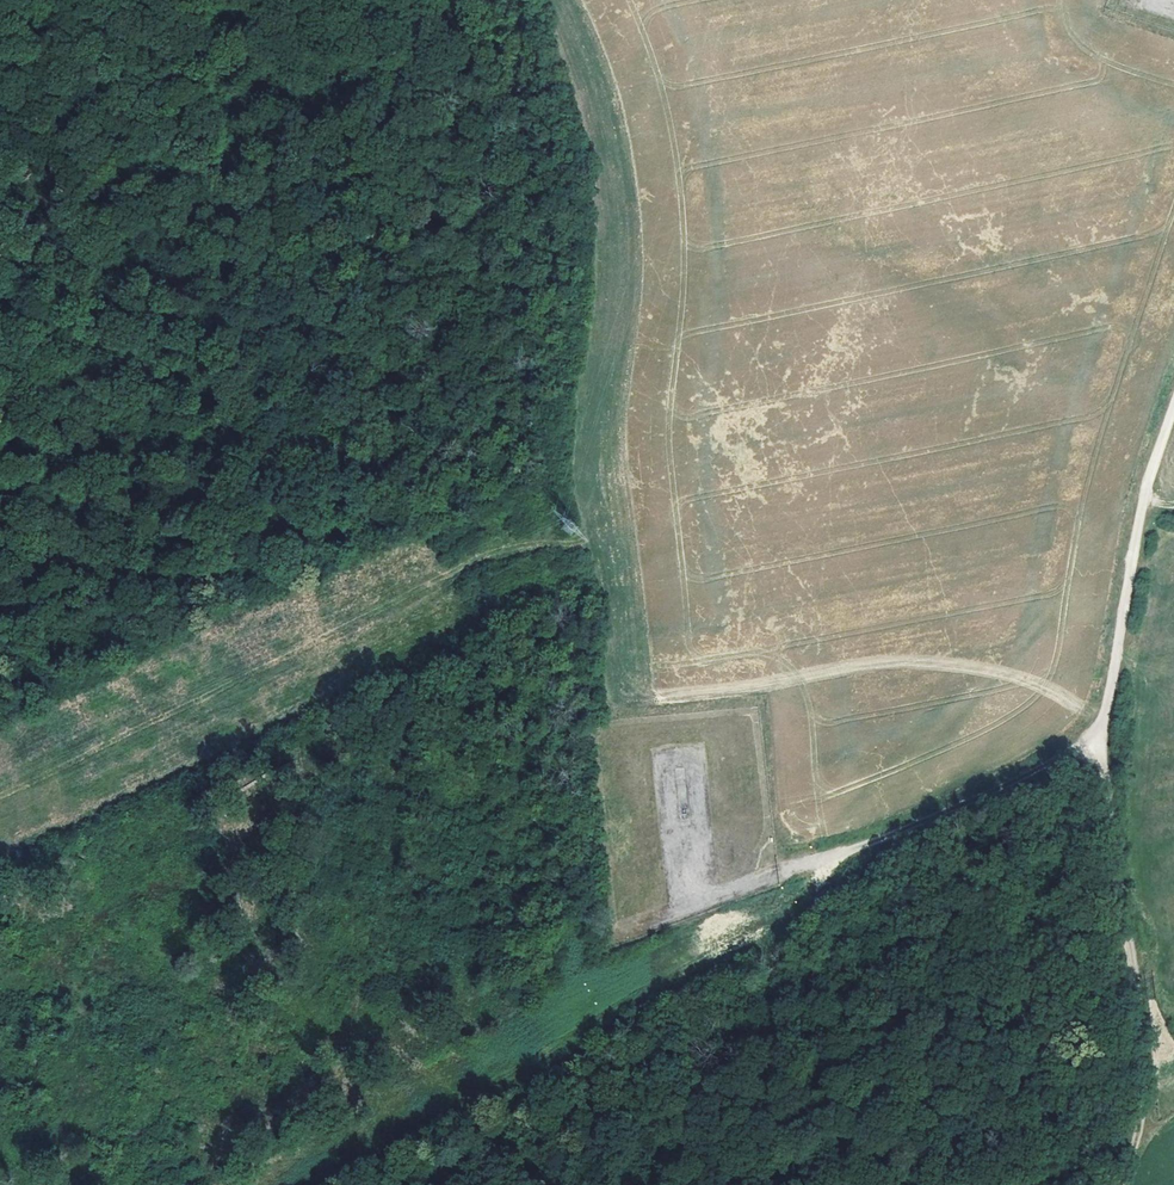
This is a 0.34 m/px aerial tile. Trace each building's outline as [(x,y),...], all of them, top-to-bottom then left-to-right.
[(242,787),(245,794),(257,788),(254,781),(242,787)]
